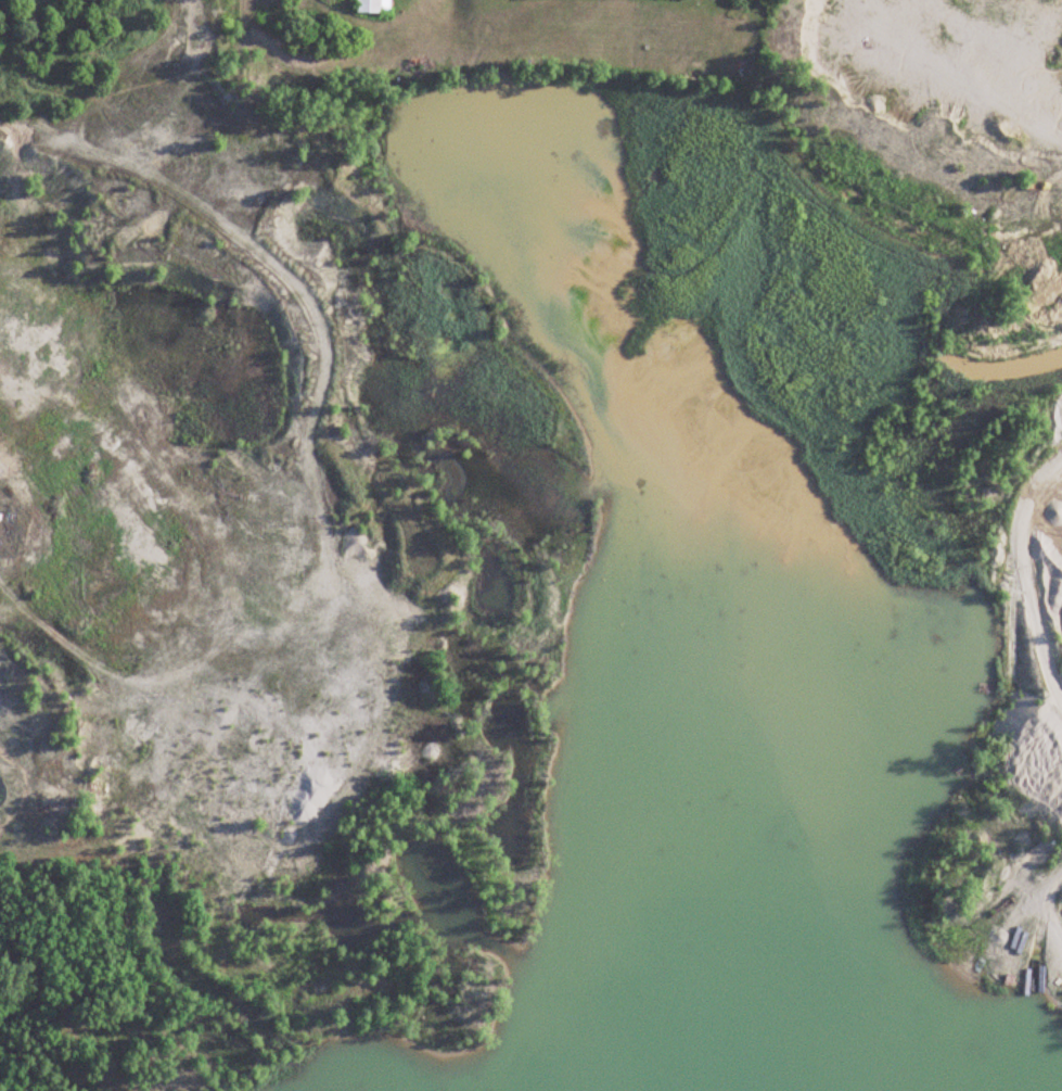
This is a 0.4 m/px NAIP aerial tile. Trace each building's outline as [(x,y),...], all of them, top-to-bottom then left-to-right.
[(392,13),(392,0),(358,0),(358,13),(392,13)]
